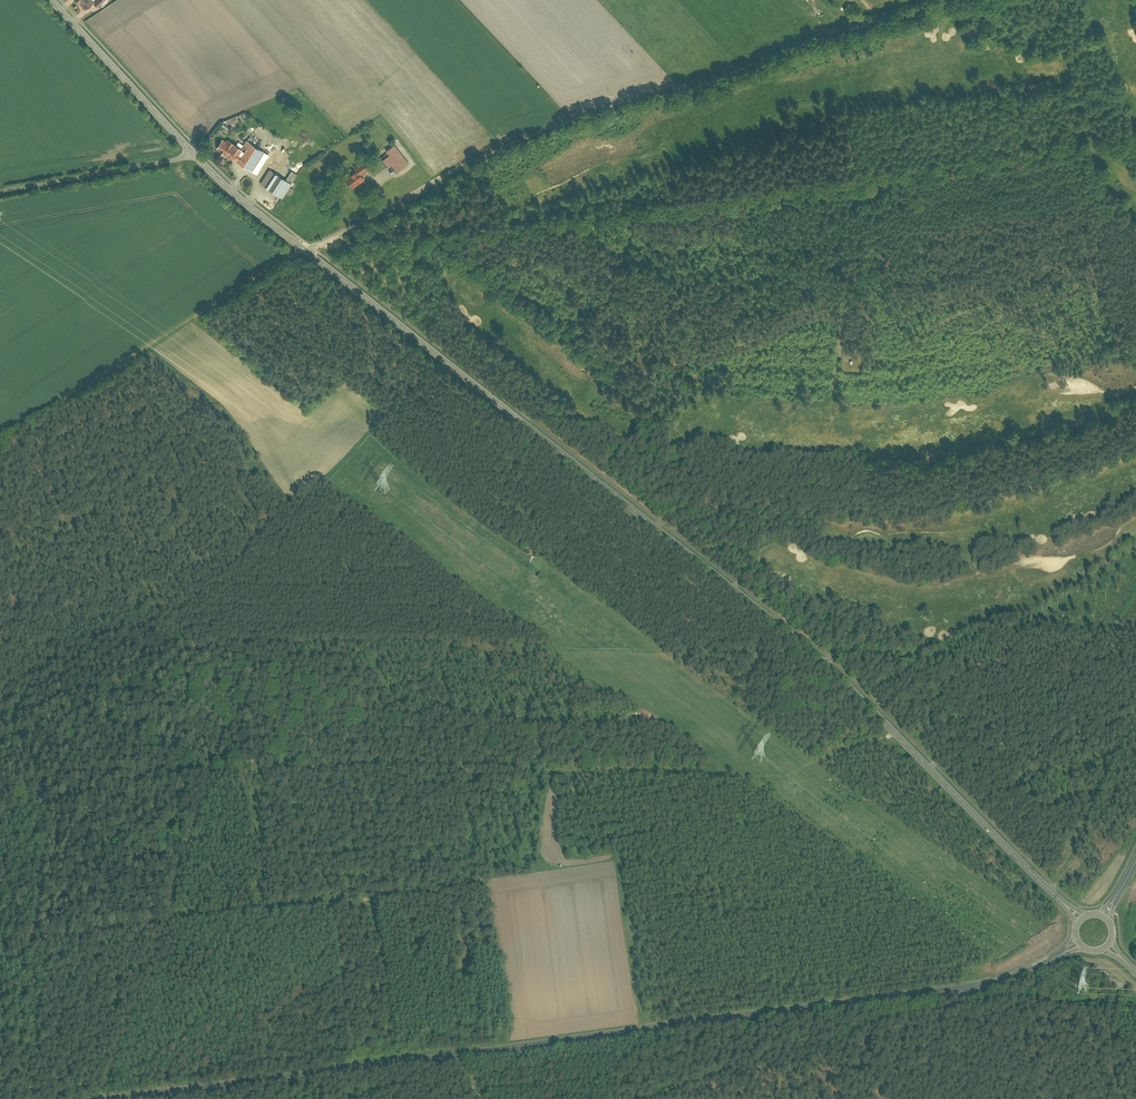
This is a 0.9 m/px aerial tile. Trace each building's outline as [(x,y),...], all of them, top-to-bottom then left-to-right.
[(85,10),(94,2),(93,1),(94,0),(76,0),(85,10)] [(93,4),(98,9),(101,6),(103,8),(108,3),(106,0),(98,0),(93,4)] [(227,141),(223,139),(217,149),(222,152),(221,154),(257,176),(271,153),(246,138),(240,147),(228,140),(227,141)] [(409,162),(394,143),(385,150),(386,152),(380,157),(387,165),(390,163),(397,171),(409,162)] [(362,160),(352,167),(356,172),(347,177),(354,187),(365,180),(362,174),(368,170),(362,160)] [(286,181),(269,170),(261,184),(282,196),(284,194),(289,197),(294,189),(292,188),(295,183),(293,181),(297,175),(292,172),(286,181)]
